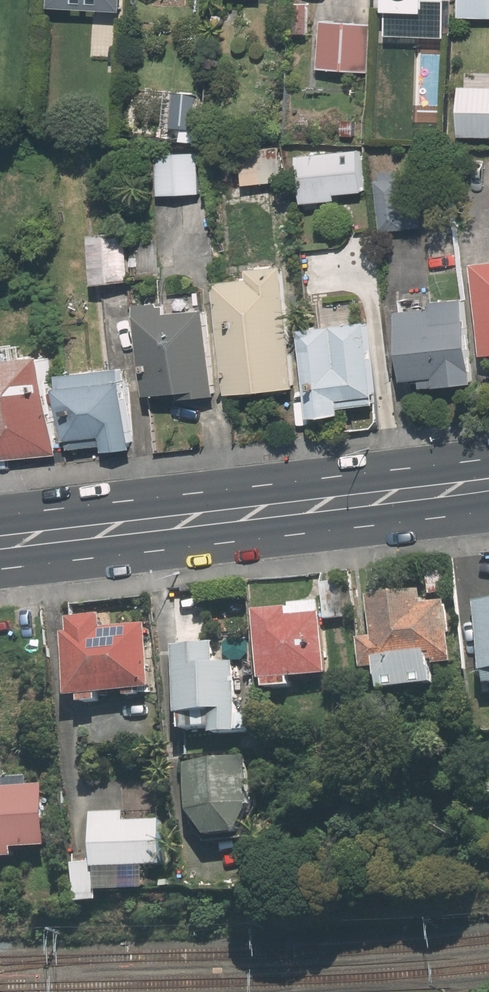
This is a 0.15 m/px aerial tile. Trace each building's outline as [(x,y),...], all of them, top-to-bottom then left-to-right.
[(459,16),(488,17),(488,0),(460,0),(459,16)] [(294,3),(292,32),(310,32),(312,3),(294,3)] [(321,21),(319,67),(369,69),(371,24),(321,21)] [(461,135),(488,137),(488,86),(462,85),(461,135)] [(198,91),(173,90),(171,126),(196,128),(198,91)] [(326,190),(368,186),(365,146),(322,150),(326,190)] [(246,185),(283,180),(280,150),(243,154),(246,185)] [(199,152),(157,154),(158,195),(201,194),(199,152)] [(412,177),(411,170),(381,173),(381,180),(376,180),(381,232),(426,228),(421,177),(412,177)] [(89,235),(93,283),(131,280),(127,231),(89,235)] [(474,263),(483,353),(488,353),(488,261),(474,263)] [(254,277),(220,281),(231,392),(296,386),(284,266),(253,269),(254,277)] [(356,322),(353,292),(325,294),(328,325),(307,327),(317,415),(346,412),(346,407),(380,403),(372,320),(356,322)] [(421,388),(472,383),(464,298),(432,301),(432,309),(396,312),(403,379),(420,377),(421,388)] [(142,303),(151,395),(183,392),(183,397),(218,394),(209,307),(171,311),(170,300),(142,303)] [(88,370),(85,344),(67,346),(70,384),(67,384),(73,438),(75,438),(76,449),(109,446),(110,450),(138,447),(131,377),(129,377),(128,365),(88,370)] [(0,356),(0,459),(64,453),(55,352),(0,356)] [(321,585),(325,621),(346,618),(341,582),(321,585)] [(424,606),(422,592),(370,598),(375,638),(359,640),(363,671),(380,669),(383,693),(435,687),(432,663),(454,661),(447,603),(424,606)] [(476,603),(484,674),(487,674),(488,686),(488,602),(476,603)] [(289,687),(288,678),(326,675),(318,603),(290,607),(291,608),(255,612),(263,682),(266,681),(267,689),(289,687)] [(100,631),(99,616),(66,620),(68,634),(60,636),(67,698),(80,697),(81,705),(99,702),(97,695),(152,688),(144,626),(100,631)] [(213,664),(211,642),(172,645),(178,716),(180,716),(182,731),(213,729),(214,736),(253,733),(251,707),(235,708),(232,663),(213,664)] [(209,839),(240,837),(251,809),(247,761),(187,766),(191,813),(209,839)] [(26,778),(0,780),(0,860),(15,858),(15,851),(48,848),(42,788),(27,789),(26,778)] [(93,869),(161,867),(159,821),(122,822),(122,813),(92,814),(93,869)] [(94,895),(93,869),(78,869),(78,895),(94,895)]
